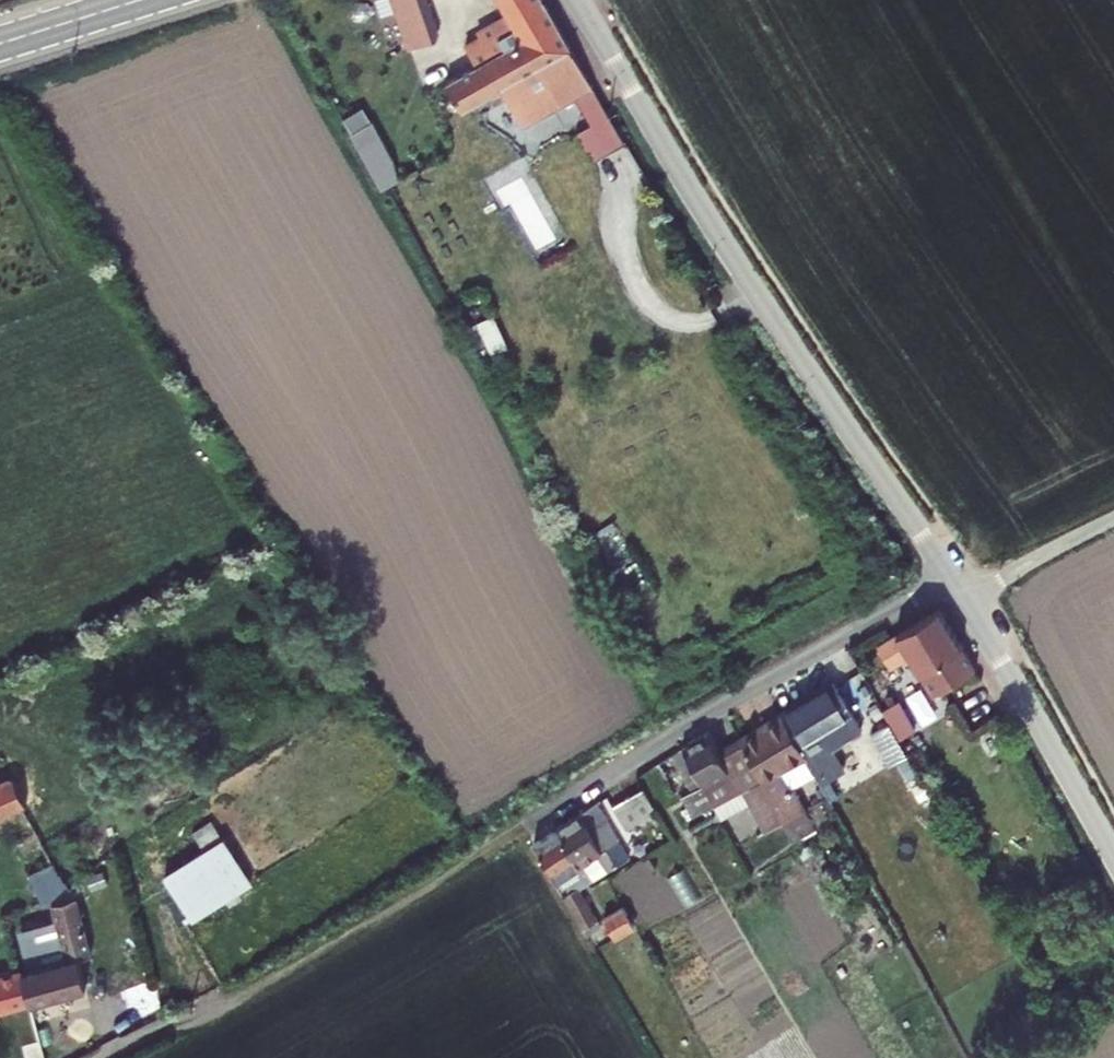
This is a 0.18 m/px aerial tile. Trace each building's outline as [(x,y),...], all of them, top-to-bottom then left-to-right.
[(447,41),(452,33),(441,0),(407,0),(423,49),(447,41)] [(557,0),(514,0),(514,1),(520,10),(523,15),(492,32),(495,38),(480,47),(490,65),(489,66),(489,67),(486,69),(477,74),(476,73),(474,75),(474,76),(461,83),(477,111),(515,89),(537,126),(578,104),(608,87),(557,0)] [(512,15),(520,10),(514,1),(507,5),(512,15)] [(476,73),(477,74),(486,69),(481,62),(473,66),(476,73)] [(608,87),(578,104),(608,157),(638,140),(608,87)] [(365,135),(396,191),(413,181),(406,162),(397,141),(402,139),(394,123),(388,126),(387,124),(365,135)] [(969,683),(986,712),(1007,699),(989,670),(989,669),(952,610),(891,647),(903,667),(918,658),(920,663),(925,660),(947,694),(969,683)] [(846,683),(795,715),(828,775),(832,783),(840,778),(843,783),(850,779),(841,764),(846,761),(829,733),(842,725),(842,724),(854,717),(865,736),(866,736),(869,741),(876,736),(846,683)] [(925,692),(895,709),(897,711),(913,739),(942,722),(925,692)] [(888,716),(905,744),(913,739),(897,711),(888,716)] [(795,715),(751,739),(775,781),(797,821),(808,840),(829,828),(806,787),(828,775),(795,715)] [(722,733),(696,747),(696,748),(728,806),(748,795),(756,791),(775,781),(751,739),(731,751),(722,733)] [(914,760),(922,755),(913,739),(905,744),(914,760)] [(728,806),(696,748),(687,756),(705,791),(695,796),(706,817),(728,806)] [(39,805),(27,777),(0,788),(0,822),(39,805)] [(797,821),(775,781),(756,791),(778,831),(797,821)] [(656,789),(634,801),(648,825),(654,822),(657,825),(672,816),(656,789)] [(755,808),(748,795),(728,806),(734,819),(755,808)] [(634,801),(625,806),(640,830),(648,825),(634,801)] [(570,828),(602,882),(643,858),(611,804),(570,828)] [(602,882),(570,828),(547,843),(591,919),(590,920),(600,935),(615,927),(608,915),(607,916),(592,888),(602,882)] [(178,877),(205,918),(264,880),(237,839),(178,877)] [(647,844),(652,853),(658,850),(653,841),(647,844)] [(45,968),(0,981),(0,1013),(100,986),(93,958),(105,955),(90,896),(66,863),(41,875),(55,907),(63,904),(67,920),(35,929),(45,968)] [(636,908),(617,919),(628,937),(647,926),(636,908)]
